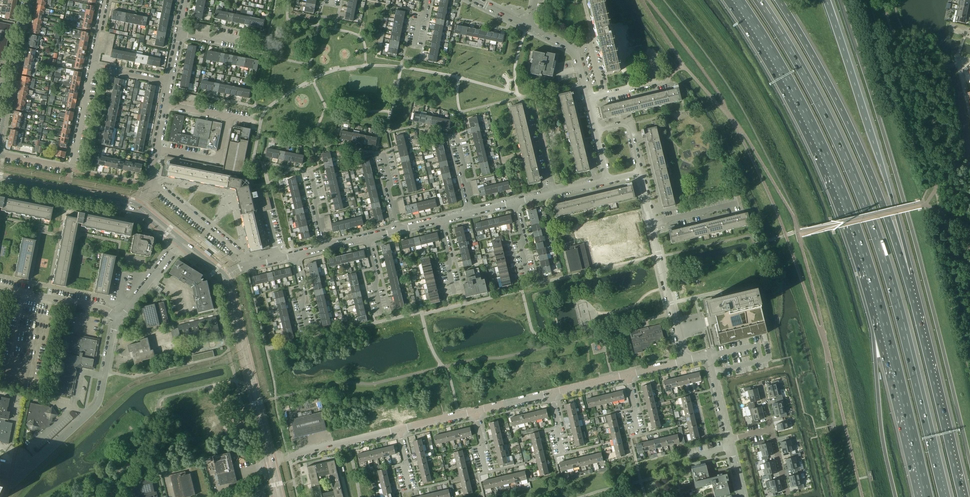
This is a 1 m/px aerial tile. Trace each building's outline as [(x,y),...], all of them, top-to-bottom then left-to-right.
[(589,0),(596,31),(598,36),(597,36),(606,74),(620,71),(611,33),(613,33),(612,27),(610,28),(603,0),(589,0)] [(443,8),(439,7),(438,13),(446,14),(447,14),(447,10),(446,10),(447,5),(444,4),(443,8)] [(246,16),(245,25),(251,26),(252,18),(253,15),(247,14),(246,16)] [(436,18),(435,24),(443,26),(447,26),(448,21),(445,20),(436,18)] [(165,32),(157,31),(156,31),(156,34),(157,35),(156,39),(160,40),(161,38),(164,38),(165,32)] [(41,40),(41,37),(30,35),(29,35),(29,38),(30,38),(29,41),(44,44),(44,41),(41,40)] [(160,40),(156,39),(155,42),(154,42),(153,46),(162,47),(164,38),(161,38),(160,40)] [(128,61),(130,53),(130,50),(124,49),(124,52),(122,60),(128,61)] [(552,69),(553,64),(555,54),(547,53),(547,54),(533,51),(531,59),(533,60),(530,72),(531,72),(531,74),(537,75),(538,75),(538,74),(552,77),(553,76),(552,76),(554,69),(552,69)] [(113,85),(112,90),(121,92),(123,93),(124,90),(125,87),(122,86),(113,85)] [(681,100),(678,89),(678,88),(678,87),(678,85),(672,87),(672,89),(674,89),(674,90),(674,91),(671,91),(671,92),(603,108),(603,107),(600,107),(603,119),(681,100)] [(586,163),(576,122),(571,98),(576,97),(575,93),(575,92),(571,93),(571,92),(559,95),(578,173),(590,170),(588,165),(588,166),(587,163),(586,163)] [(521,107),(522,107),(523,107),(522,104),(510,106),(529,185),(541,182),(540,179),(544,178),(544,177),(543,174),(537,175),(521,107)] [(420,114),(419,123),(425,124),(426,116),(427,113),(421,111),(420,114)] [(420,114),(414,113),(412,113),(411,120),(413,120),(412,121),(419,123),(420,114)] [(184,116),(175,114),(169,142),(197,147),(199,137),(193,136),(181,134),(184,116)] [(477,117),(468,119),(471,127),(475,127),(474,123),(478,123),(477,121),(478,121),(477,117)] [(212,122),(196,119),(193,136),(199,137),(209,139),(212,122)] [(212,122),(209,139),(207,149),(216,151),(222,124),(212,122)] [(475,127),(471,127),(472,134),(480,132),(481,131),(480,128),(479,128),(478,123),(474,123),(475,127)] [(223,168),(216,166),(166,156),(162,175),(236,190),(245,227),(246,227),(247,229),(247,232),(246,232),(249,242),(249,241),(250,244),(249,244),(250,249),(251,249),(252,251),(251,251),(251,252),(260,249),(269,247),(264,225),(261,212),(262,212),(272,210),(266,186),(256,188),(250,190),(249,185),(242,187),(243,180),(240,179),(241,178),(241,177),(242,176),(244,166),(251,129),(235,126),(235,127),(231,127),(223,168)] [(675,205),(668,176),(656,127),(643,130),(641,130),(642,136),(645,136),(644,135),(645,134),(645,135),(646,134),(647,137),(648,137),(664,205),(662,205),(663,208),(675,205)] [(404,134),(395,136),(397,145),(401,144),(401,141),(404,140),(404,138),(405,138),(404,134)] [(209,139),(199,137),(197,147),(207,149),(209,139)] [(401,144),(397,145),(399,151),(407,149),(408,149),(407,145),(406,145),(404,140),(401,141),(401,144)] [(442,142),(434,144),(436,150),(444,149),(442,142)] [(65,152),(56,150),(57,149),(54,148),(54,150),(55,150),(54,152),(56,152),(55,156),(64,158),(64,157),(65,157),(65,155),(65,152)] [(331,152),(322,154),(324,163),(328,162),(327,159),(331,158),(331,156),(332,156),(331,152)] [(328,162),(324,163),(325,169),(333,167),(334,167),(333,163),(332,163),(331,158),(327,159),(328,162)] [(448,166),(440,168),(442,174),(450,172),(448,166)] [(489,167),(481,169),(482,175),(490,173),(489,167)] [(336,179),(328,181),(330,187),(338,185),(336,179)] [(414,179),(406,181),(407,187),(415,185),(414,179)] [(508,182),(502,183),(504,191),(510,189),(508,182)] [(635,198),(632,186),(632,185),(631,182),(625,184),(626,186),(627,186),(628,187),(627,187),(627,188),(625,188),(625,189),(557,205),(557,204),(554,205),(554,206),(556,216),(635,198)] [(478,189),(479,192),(480,195),(480,197),(486,195),(484,187),(478,189)] [(455,196),(447,198),(449,204),(457,202),(455,196)] [(1,208),(1,211),(1,210),(11,212),(21,214),(30,216),(40,218),(49,220),(49,221),(50,221),(52,207),(51,207),(51,209),(42,207),(33,205),(23,203),(13,201),(4,200),(4,198),(0,197),(0,208),(1,208)] [(435,199),(429,201),(431,209),(437,207),(435,199)] [(342,202),(334,204),(335,211),(343,209),(342,202)] [(411,205),(405,206),(405,209),(406,213),(407,214),(413,213),(411,205)] [(295,210),(292,210),(293,216),(296,215),(304,213),(303,208),(295,210)] [(537,209),(528,211),(530,220),(534,219),(533,216),(537,215),(537,213),(538,213),(537,209)] [(51,284),(55,285),(65,287),(63,286),(65,279),(66,271),(68,271),(68,267),(69,262),(70,258),(71,252),(72,248),(73,242),(74,238),(75,233),(76,228),(77,223),(81,224),(81,227),(81,226),(91,228),(100,230),(110,232),(120,234),(129,236),(129,237),(131,230),(132,223),(131,225),(122,223),(112,221),(103,219),(93,217),(84,215),(84,214),(78,213),(76,212),(75,218),(73,218),(70,217),(66,216),(66,217),(65,220),(64,226),(63,230),(62,236),(61,240),(60,246),(59,250),(58,255),(57,259),(56,265),(55,269),(56,269),(54,277),(53,284),(51,284)] [(304,213),(296,215),(298,221),(306,220),(304,213)] [(740,216),(675,232),(673,226),(670,227),(669,227),(670,231),(669,231),(672,243),(750,224),(747,213),(742,214),(743,215),(740,215),(740,216)] [(534,219),(530,220),(531,226),(539,224),(540,224),(539,220),(538,220),(537,215),(533,216),(534,219)] [(361,217),(355,218),(357,226),(363,225),(361,217)] [(504,217),(498,218),(500,226),(506,225),(504,217)] [(306,220),(298,221),(295,222),(296,228),(299,227),(307,225),(306,220)] [(486,221),(480,222),(482,230),(488,229),(486,221)] [(463,226),(454,228),(457,237),(460,236),(460,234),(464,233),(463,230),(464,230),(463,226)] [(308,231),(300,233),(302,239),(310,238),(308,231)] [(143,235),(142,233),(139,235),(135,234),(133,235),(130,252),(131,254),(148,257),(150,256),(151,252),(153,250),(151,248),(153,239),(152,237),(143,235)] [(437,233),(431,234),(433,242),(439,241),(438,237),(437,233)] [(460,236),(457,237),(458,243),(466,241),(467,241),(466,237),(465,238),(464,233),(460,234),(460,236)] [(597,245),(593,246),(597,260),(613,256),(613,258),(646,250),(642,235),(609,243),(610,244),(597,247),(597,245)] [(419,237),(413,238),(415,246),(421,245),(419,237)] [(14,276),(14,277),(28,280),(28,279),(29,275),(28,275),(28,274),(29,270),(30,265),(31,260),(32,256),(33,251),(33,250),(32,250),(34,241),(36,241),(22,238),(21,244),(20,248),(19,253),(19,255),(17,263),(17,264),(17,267),(15,273),(15,276),(14,276)] [(407,240),(401,241),(403,249),(409,248),(407,240)] [(584,243),(568,247),(569,250),(565,251),(570,272),(590,268),(584,243)] [(390,244),(381,246),(383,255),(387,254),(386,251),(391,250),(390,248),(391,248),(390,244)] [(507,248),(494,252),(495,257),(504,255),(503,251),(504,251),(508,251),(507,248)] [(364,250),(357,252),(359,260),(366,258),(364,250)] [(387,254),(383,255),(385,261),(393,259),(394,259),(393,255),(392,255),(391,250),(386,251),(387,254)] [(94,292),(94,293),(108,296),(108,295),(109,291),(108,291),(112,272),(111,272),(112,266),(113,262),(114,257),(115,257),(102,254),(103,254),(102,260),(101,264),(100,269),(99,269),(98,274),(97,279),(96,283),(95,289),(94,292)] [(334,257),(328,259),(329,267),(336,266),(334,257)] [(470,259),(462,261),(464,267),(472,265),(470,259)] [(509,259),(496,262),(497,267),(506,265),(505,261),(507,261),(510,261),(509,259)] [(176,265),(170,273),(179,279),(179,280),(181,281),(183,283),(185,284),(186,283),(192,287),(192,288),(193,288),(194,295),(194,298),(195,300),(195,303),(196,302),(199,313),(209,311),(214,309),(211,297),(210,293),(207,281),(206,281),(205,282),(204,282),(203,280),(204,279),(203,279),(201,278),(202,277),(203,276),(203,275),(193,269),(189,267),(178,260),(176,265)] [(317,262),(308,264),(310,272),(313,272),(313,269),(317,267),(317,266),(318,266),(317,262)] [(549,265),(541,267),(543,273),(551,272),(549,265)] [(436,266),(420,269),(421,274),(424,274),(433,272),(432,268),(433,268),(436,268),(436,266)] [(313,272),(310,272),(311,279),(319,277),(320,277),(319,273),(318,273),(317,267),(313,269),(313,272)] [(290,268),(284,269),(286,277),(292,276),(290,268)] [(478,268),(465,271),(468,283),(463,284),(466,298),(487,292),(484,279),(481,280),(478,268)] [(284,269),(278,271),(280,279),(286,277),(284,269)] [(512,269),(499,272),(500,277),(509,275),(508,271),(509,271),(512,271),(512,269)] [(272,272),(266,274),(268,282),(274,280),(272,272)] [(438,276),(425,279),(426,284),(435,282),(434,278),(435,278),(439,278),(438,276)] [(514,279),(501,282),(502,287),(511,285),(510,281),(511,281),(512,282),(515,281),(514,279)] [(441,286),(427,289),(429,294),(437,292),(437,288),(438,288),(441,288),(441,286)] [(767,333),(756,289),(756,288),(703,300),(714,347),(720,346),(720,345),(767,333)] [(360,291),(352,293),(354,299),(362,297),(360,291)] [(324,294),(316,296),(317,302),(325,300),(324,294)] [(443,296),(430,299),(431,304),(440,302),(439,298),(440,298),(440,299),(444,298),(443,296)] [(403,301),(395,303),(396,309),(404,307),(403,301)] [(169,323),(164,302),(142,307),(147,328),(169,323)] [(181,340),(181,342),(220,333),(216,316),(177,326),(178,328),(171,330),(174,342),(181,340)] [(329,318),(321,320),(323,326),(331,324),(329,318)] [(664,339),(661,329),(660,324),(629,332),(635,354),(643,352),(642,349),(650,348),(649,345),(657,343),(656,341),(664,339)] [(292,333),(284,334),(286,341),(294,339),(292,333)] [(97,340),(69,335),(58,392),(71,395),(76,370),(78,371),(82,368),(86,368),(86,367),(92,368),(97,340)] [(141,342),(128,345),(130,353),(132,352),(136,365),(143,363),(142,360),(155,357),(154,350),(151,351),(148,338),(140,339),(141,342)] [(171,341),(153,346),(156,357),(176,352),(175,347),(172,347),(171,341)] [(214,357),(213,351),(192,356),(193,362),(214,357)] [(699,372),(693,374),(695,382),(701,381),(699,372)] [(675,378),(669,380),(671,388),(677,386),(675,378)] [(669,380),(663,381),(666,392),(672,390),(671,388),(669,380)] [(780,389),(778,384),(773,385),(767,386),(767,387),(768,392),(780,389)] [(781,395),(780,389),(768,392),(769,398),(775,396),(781,395)] [(622,391),(616,392),(618,400),(624,399),(622,391)] [(610,394),(604,395),(606,403),(612,402),(610,394)] [(653,396),(645,398),(646,404),(654,402),(653,396)] [(689,396),(681,398),(682,404),(691,402),(689,396)] [(5,419),(8,420),(9,412),(6,411),(7,407),(8,407),(9,399),(1,397),(1,400),(0,400),(0,442),(8,444),(12,423),(5,422),(5,419)] [(592,398),(586,399),(588,408),(594,406),(592,398)] [(783,402),(783,401),(777,403),(772,404),(774,410),(785,407),(783,402)] [(574,402),(566,404),(567,411),(575,409),(578,408),(576,402),(574,403),(574,402)] [(691,402),(682,404),(684,410),(692,408),(691,402)] [(50,408),(49,407),(30,403),(26,422),(28,423),(26,424),(31,432),(36,429),(37,430),(40,430),(52,423),(52,419),(52,418),(57,415),(52,407),(50,408)] [(763,412),(761,407),(755,408),(749,410),(751,415),(763,412)] [(786,413),(785,407),(774,410),(775,415),(780,414),(786,413)] [(546,409),(540,410),(542,419),(548,417),(546,409)] [(540,410),(534,412),(536,420),(542,419),(540,410)] [(313,433),(326,430),(322,412),(291,419),(294,432),(295,438),(313,433)] [(764,418),(763,412),(751,415),(752,421),(758,420),(764,418)] [(615,414),(602,417),(604,422),(608,422),(616,420),(615,414)] [(657,414),(649,416),(650,422),(659,420),(657,414)] [(522,415),(516,416),(518,425),(524,423),(522,415)] [(512,426),(518,425),(516,416),(510,418),(512,426)] [(616,420),(608,422),(609,428),(618,426),(616,420)] [(659,420),(650,422),(652,428),(660,426),(659,420)] [(695,420),(687,422),(688,428),(696,426),(695,420)] [(498,421),(489,423),(491,429),(499,427),(498,421)] [(788,421),(786,422),(783,422),(776,424),(777,431),(790,428),(788,421)] [(618,426),(609,428),(611,434),(619,432),(618,426)] [(698,432),(689,433),(691,440),(699,438),(698,432)] [(436,444),(442,443),(440,434),(434,436),(436,444)] [(677,434),(671,436),(673,444),(679,443),(677,434)] [(665,437),(659,439),(661,447),(667,445),(665,437)] [(582,438),(574,440),(576,447),(584,445),(582,438)] [(421,439),(413,441),(414,447),(423,445),(421,439)] [(792,439),(789,440),(786,441),(780,442),(782,448),(794,445),(792,439)] [(647,442),(641,443),(643,451),(649,450),(647,442)] [(770,442),(764,444),(758,445),(760,451),(761,451),(772,448),(770,442)] [(637,453),(643,451),(641,443),(635,444),(636,447),(637,453)] [(541,444),(533,446),(534,452),(543,450),(541,444)] [(795,450),(794,445),(782,448),(783,453),(789,452),(792,451),(795,450)] [(394,446),(387,447),(389,455),(396,454),(394,446)] [(773,454),(772,448),(761,451),(762,457),(767,456),(773,454)] [(376,450),(370,451),(372,460),(378,458),(376,450)] [(623,450),(615,452),(616,458),(625,456),(623,450)] [(505,451),(496,453),(498,459),(506,457),(505,451)] [(212,463),(213,470),(218,468),(219,472),(218,473),(221,485),(228,483),(233,485),(240,482),(239,480),(235,481),(232,469),(231,469),(230,465),(235,464),(236,461),(231,462),(230,460),(231,460),(229,453),(214,457),(215,463),(212,463)] [(359,463),(366,461),(364,453),(357,454),(359,463)] [(601,453),(595,454),(597,462),(603,461),(601,453)] [(463,456),(455,458),(457,464),(465,462),(463,456)] [(544,456),(536,458),(537,464),(545,462),(544,456)] [(589,456),(583,457),(585,465),(591,464),(589,456)] [(797,456),(793,457),(791,458),(785,459),(787,465),(799,462),(797,456)] [(425,457),(417,459),(419,465),(427,463),(425,457)] [(508,463),(506,457),(498,459),(499,465),(502,464),(503,467),(514,464),(513,460),(508,462),(509,463),(508,463)] [(577,458),(571,460),(573,468),(579,467),(577,458)] [(334,460),(327,462),(327,464),(324,464),(324,463),(307,467),(314,496),(343,496),(334,460)] [(774,460),(767,462),(765,463),(763,463),(764,469),(775,467),(774,460)] [(561,471),(567,470),(565,461),(559,463),(561,471)] [(545,462),(537,464),(539,470),(547,468),(545,462)] [(800,467),(799,462),(787,465),(788,470),(794,469),(800,467)] [(696,488),(712,484),(715,496),(729,494),(730,494),(725,474),(709,478),(706,465),(705,465),(692,468),(691,468),(696,488)] [(777,473),(775,467),(764,469),(766,475),(768,475),(770,474),(777,473)] [(547,468),(539,470),(540,476),(548,474),(547,468)] [(428,469),(420,471),(422,477),(430,475),(428,469)] [(175,496),(186,496),(196,495),(196,494),(195,494),(190,474),(191,474),(186,475),(185,471),(170,475),(175,496)] [(525,471),(519,473),(521,481),(527,479),(525,471)] [(801,473),(798,474),(795,475),(788,476),(790,482),(802,479),(801,473)] [(430,475),(422,477),(423,483),(431,481),(430,475)] [(501,477),(495,478),(497,486),(503,485),(501,477)] [(769,481),(765,482),(767,488),(770,487),(781,485),(779,478),(772,480),(769,481)] [(132,496),(158,496),(156,491),(155,491),(152,479),(151,479),(151,480),(131,484),(130,484),(133,496),(132,496)] [(803,484),(802,479),(790,482),(791,487),(797,486),(803,484)] [(485,489),(491,488),(489,480),(483,481),(485,489)] [(782,491),(781,485),(770,487),(771,493),(772,493),(775,492),(782,491)] [(471,486),(462,488),(464,494),(472,492),(471,486)]
